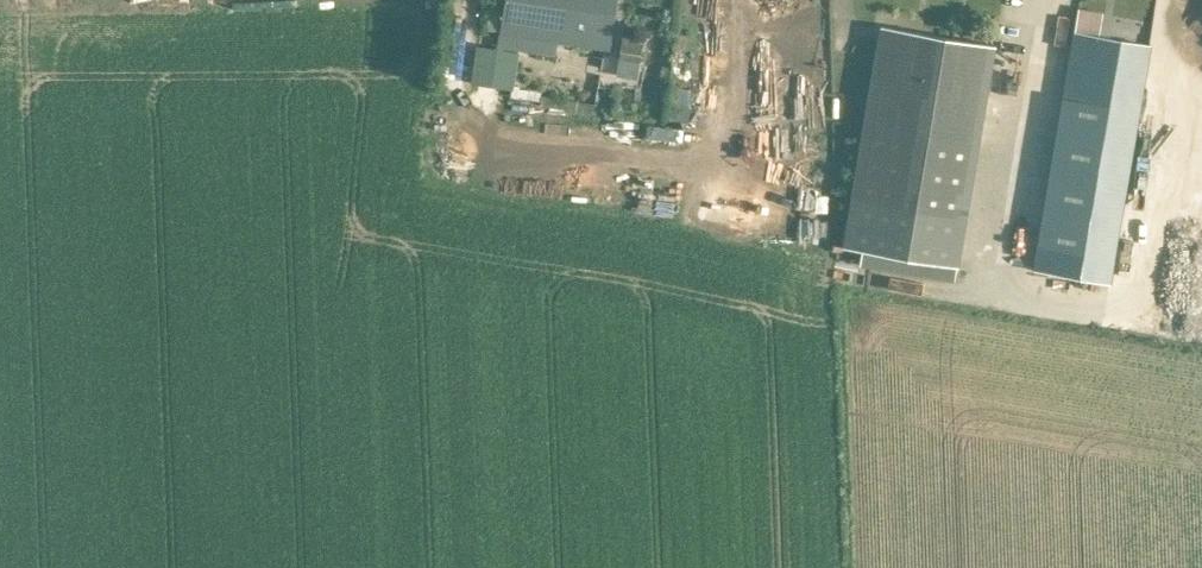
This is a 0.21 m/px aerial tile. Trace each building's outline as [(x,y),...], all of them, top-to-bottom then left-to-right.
[(500,32),(497,47),(554,55),(556,41),(609,49),(616,0),(505,0),(500,32)] [(1101,20),(1100,36),(1145,40),(1145,37),(1133,36),(1134,23),(1101,20)] [(995,45),(881,25),(844,247),(863,250),(860,265),(955,281),(995,45)] [(624,32),(619,61),(639,65),(643,44),(636,43),(638,35),(624,32)] [(1074,32),(1070,55),(1033,269),(1108,282),(1148,47),(1149,47),(1149,45),(1074,32)] [(514,53),(511,83),(517,84),(518,70),(521,70),(523,54),(514,53)] [(668,104),(687,107),(689,88),(670,86),(668,104)]
